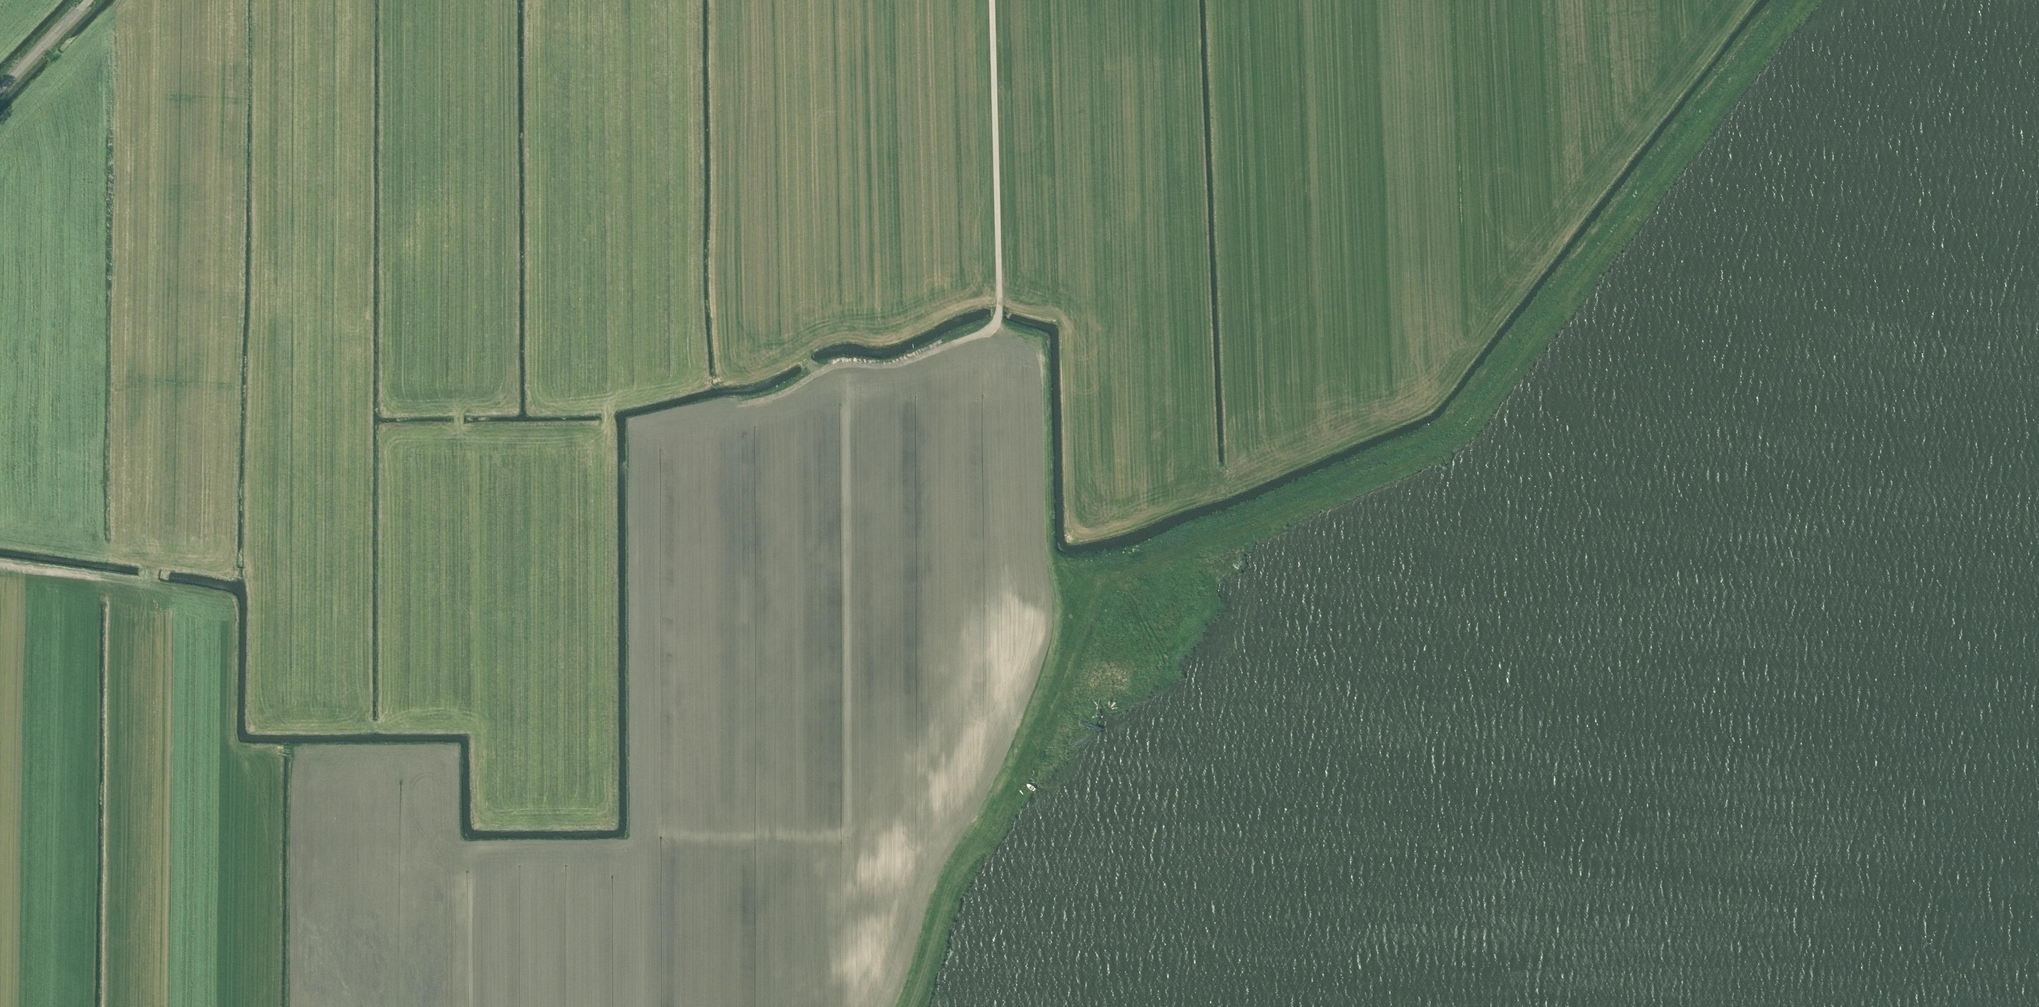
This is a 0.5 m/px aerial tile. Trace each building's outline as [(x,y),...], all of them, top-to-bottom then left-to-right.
[(945,346),(956,342),(955,337),(943,341),(945,346)]
